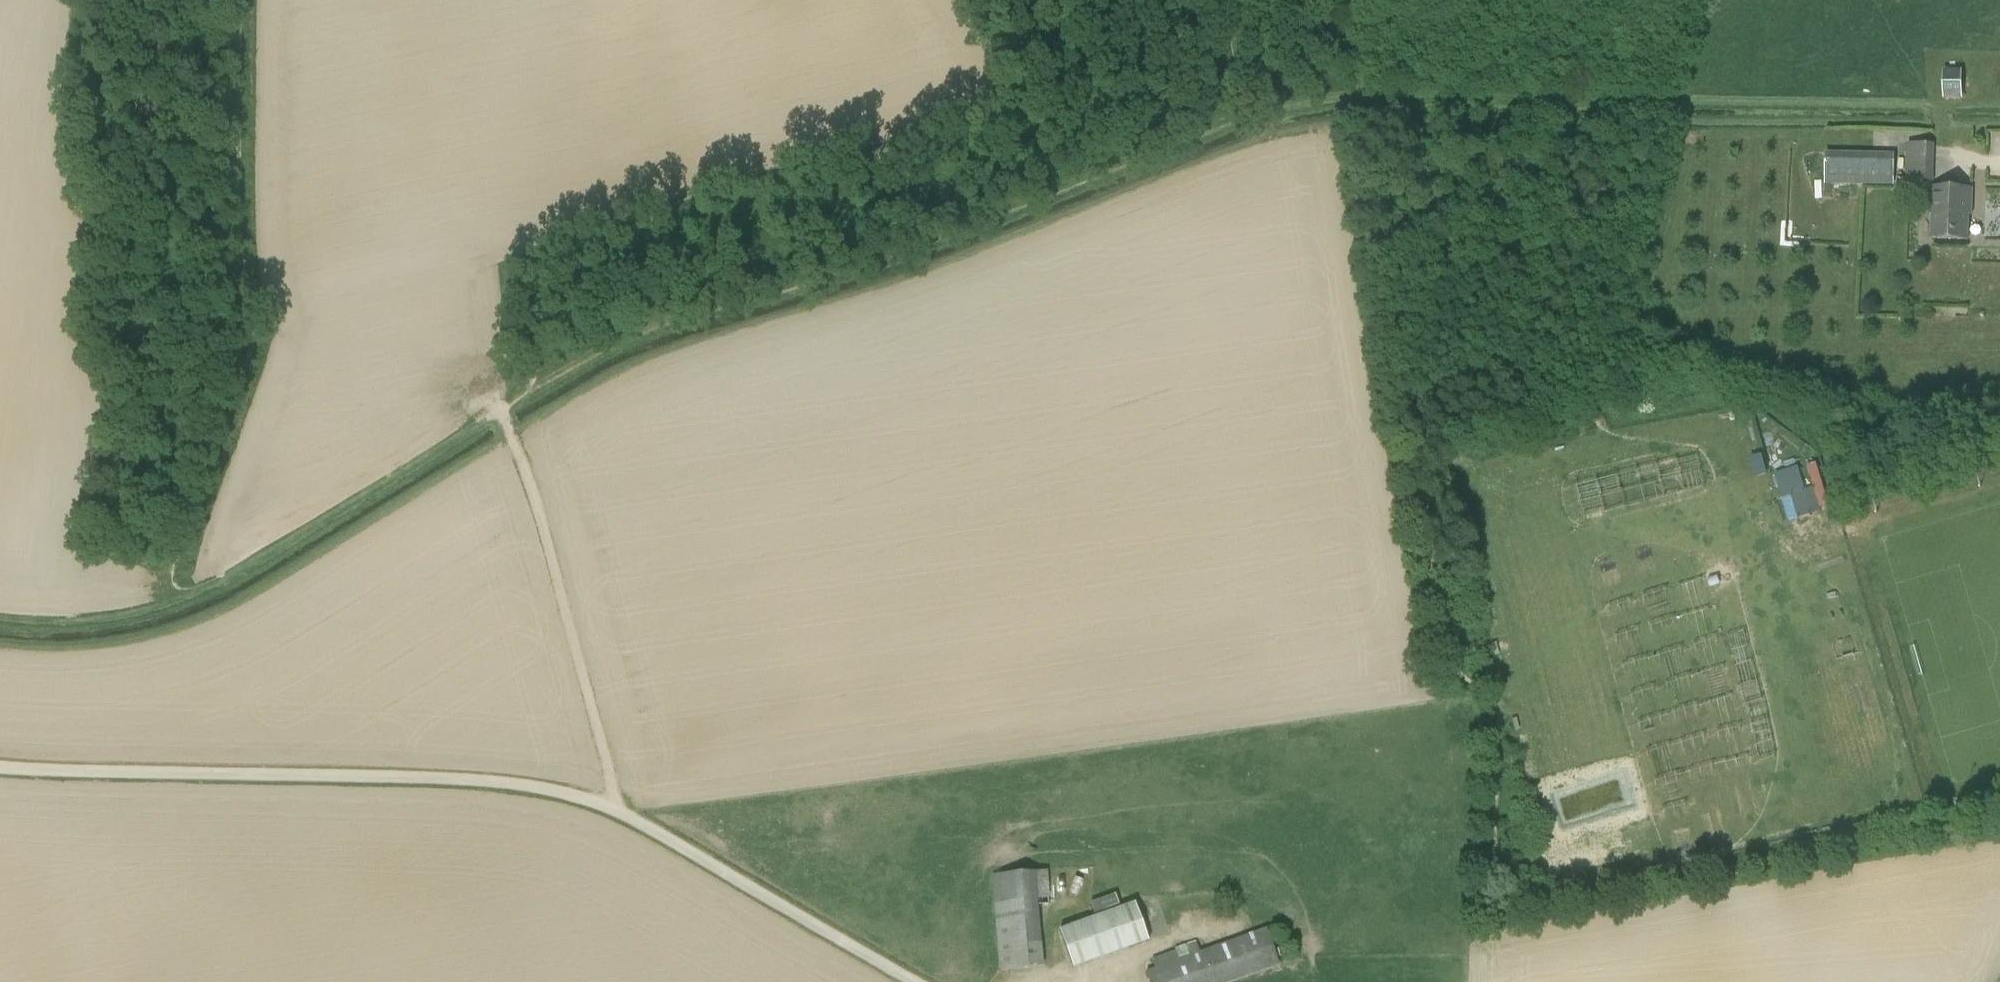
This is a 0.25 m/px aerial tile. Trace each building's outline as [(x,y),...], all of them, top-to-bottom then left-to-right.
[(1943,77),(1943,99),(1961,99),(1961,77),(1943,77)] [(1933,182),(1934,144),(1908,143),(1907,181),(1933,182)] [(1873,153),(1825,153),(1824,185),(1862,185),(1893,186),(1894,154),(1873,153)] [(1930,188),(1930,215),(1932,215),(1932,241),(1968,242),(1969,216),(1971,216),(1972,189),(1930,188)] [(992,876),(999,971),(1010,970),(1044,968),(1038,906),(1048,905),(1047,871),(992,876)] [(1136,903),(1060,929),(1074,968),(1150,941),(1136,903)] [(1145,970),(1150,981),(1231,981),(1280,964),(1277,958),(1266,928),(1255,932),(1200,951),(1195,940),(1184,944),(1185,945),(1174,949),(1175,950),(1150,959),(1154,968),(1145,970)]
